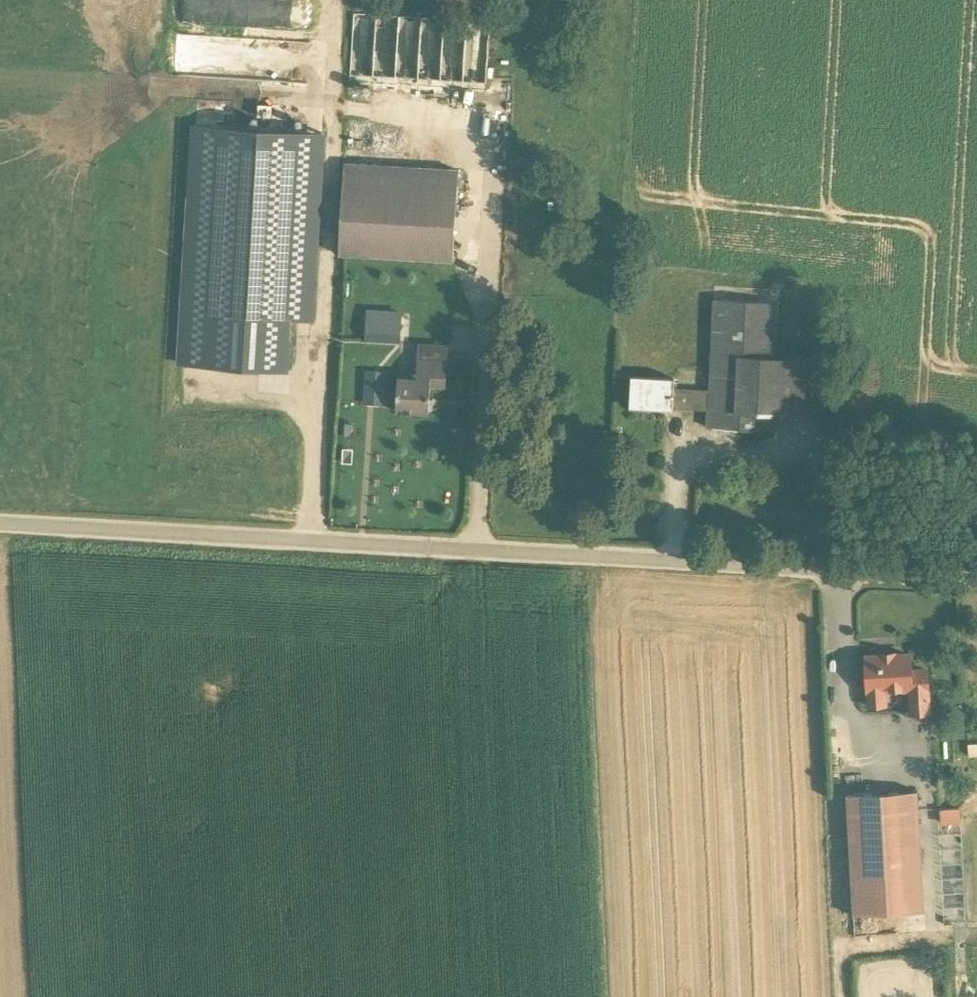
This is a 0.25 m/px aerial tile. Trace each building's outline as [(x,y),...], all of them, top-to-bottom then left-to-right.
[(497,21),(352,13),(348,83),(371,84),(370,91),(382,92),(383,85),(485,91),(485,78),(494,78),(497,21)] [(322,133),(196,125),(181,364),(289,371),(292,319),(311,320),(322,133)] [(456,170),(419,167),(344,163),(341,213),(339,255),(451,262),(456,170)] [(778,301),(713,298),(708,428),(770,432),(771,416),(815,417),(819,361),(775,357),(778,301)] [(392,341),(393,327),(366,325),(365,340),(392,341)] [(446,360),(417,358),(415,379),(398,378),(396,412),(428,414),(430,386),(445,386),(446,360)] [(385,406),(387,373),(367,372),(365,404),(370,405),(385,406)] [(674,379),(630,376),(629,406),(672,409),(672,408),(708,410),(709,389),(673,388),(674,379)] [(354,424),(344,423),(344,437),(353,438),(354,424)] [(352,449),(343,449),(342,463),(352,463),(352,449)] [(894,657),(894,654),(879,655),(879,657),(865,658),(867,706),(885,705),(884,689),(909,688),(911,714),(928,713),(926,671),(909,672),(909,656),(894,657)] [(853,915),(925,911),(918,791),(846,795),(853,915)]
